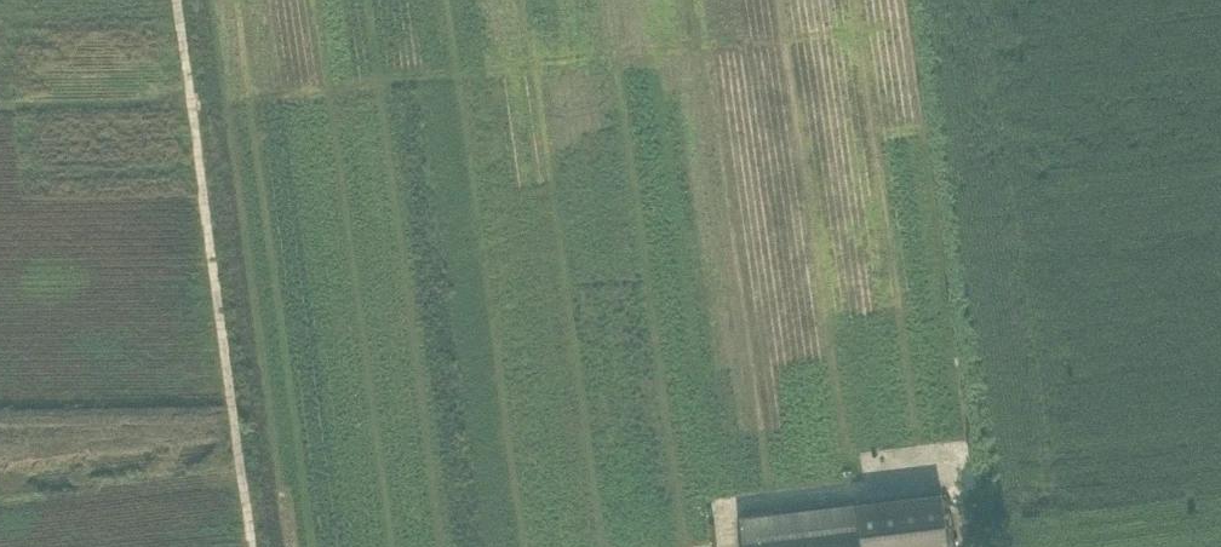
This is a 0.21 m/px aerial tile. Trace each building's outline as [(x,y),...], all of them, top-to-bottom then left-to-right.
[(942,490),(856,500),(859,526),(776,536),(773,510),(739,515),(742,540),(743,546),(949,546),(942,490)] [(706,515),(696,516),(698,533),(708,531),(706,515)]
